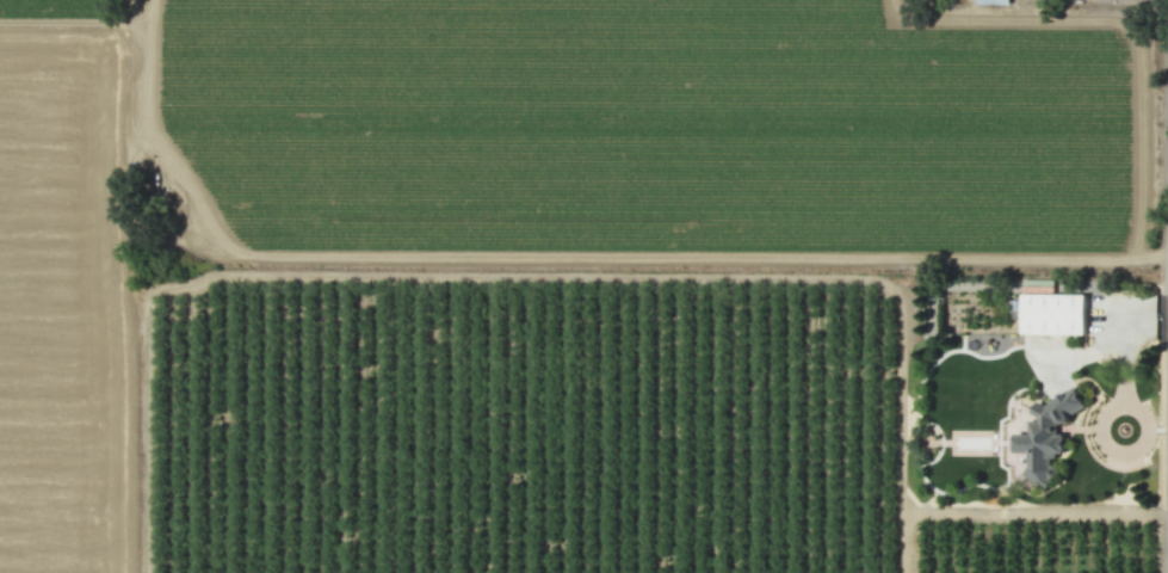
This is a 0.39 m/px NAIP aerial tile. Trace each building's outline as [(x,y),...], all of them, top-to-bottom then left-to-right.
[(1085,335),(1086,295),(1021,294),(1021,334),(1085,335)] [(1086,407),(1074,387),(1047,404),(1040,403),(1030,410),(1035,419),(1026,425),(1026,434),(1018,434),(1012,437),(1012,454),(1026,454),(1025,481),(1050,482),(1051,479),(1059,474),(1054,465),(1054,453),(1064,454),(1064,434),(1057,434),(1057,425),(1069,425),(1069,417),(1086,407)]
